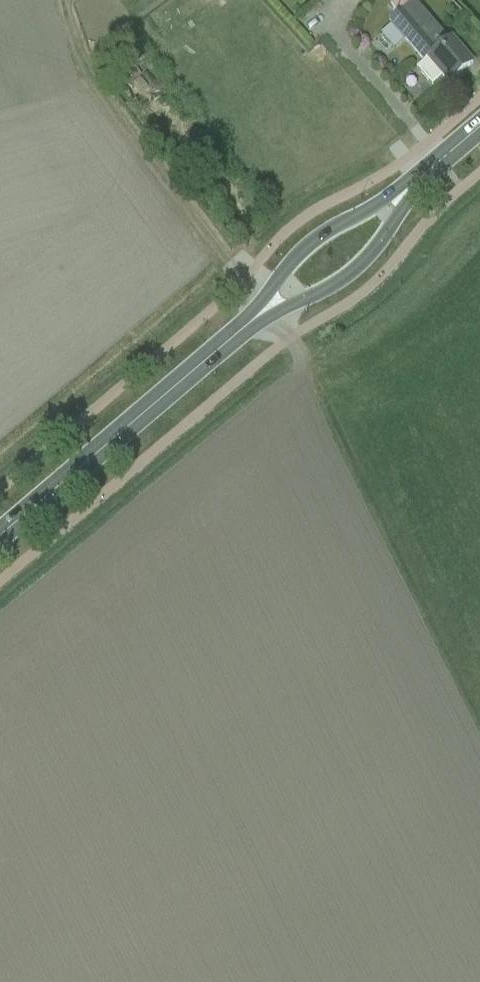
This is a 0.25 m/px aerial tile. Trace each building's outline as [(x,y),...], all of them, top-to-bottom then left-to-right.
[(417,68),(432,86),(442,77),(449,85),(472,64),(450,38),(447,40),(413,1),(389,22),(424,62),(417,68)]
